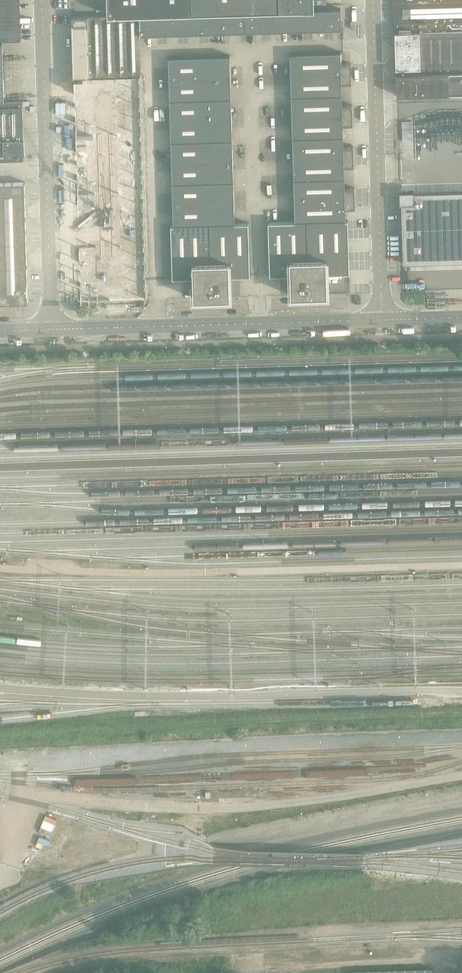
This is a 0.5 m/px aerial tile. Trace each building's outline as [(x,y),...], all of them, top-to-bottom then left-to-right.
[(3,42),(20,42),(20,35),(21,35),(20,0),(0,0),(0,42),(3,42)] [(108,15),(192,13),(192,0),(107,0),(108,15)] [(192,13),(314,9),(314,0),(192,0),(192,13)] [(395,28),(461,25),(461,0),(394,0),(395,28)] [(342,30),(341,23),(341,9),(139,15),(140,35),(342,30)] [(141,75),(140,35),(139,15),(108,16),(72,17),(73,24),(74,77),(141,75)] [(395,28),(396,74),(461,73),(461,25),(395,28)] [(344,147),(343,136),(343,125),(353,125),(352,105),(342,105),(342,84),(351,84),(351,64),(341,64),(341,52),(290,54),(295,222),(268,223),(270,276),(290,275),(291,296),(328,295),(327,274),(350,273),(348,220),(346,220),(346,209),(355,208),(355,188),(345,189),(344,167),(354,167),(353,147),(344,147)] [(233,224),(232,140),(231,98),(230,55),(168,57),(171,224),(169,225),(171,278),(193,278),(194,298),(204,298),(230,297),(230,277),(250,276),(249,223),(233,224)] [(396,74),(397,95),(461,94),(461,73),(396,74)] [(140,77),(74,79),(75,96),(76,137),(142,136),(140,77)] [(5,102),(0,102),(0,162),(24,161),(24,155),(23,107),(22,107),(22,101),(5,102)] [(142,136),(76,137),(76,146),(76,160),(77,191),(77,195),(143,193),(142,136)] [(29,303),(25,182),(0,183),(0,304),(29,303)] [(401,193),(402,205),(402,206),(403,264),(461,262),(461,191),(414,193),(413,193),(401,193)] [(143,193),(77,195),(78,201),(79,232),(79,247),(79,248),(145,246),(143,193)] [(145,246),(79,248),(79,256),(80,271),(80,280),(80,292),(80,302),(88,302),(146,300),(145,246)]
